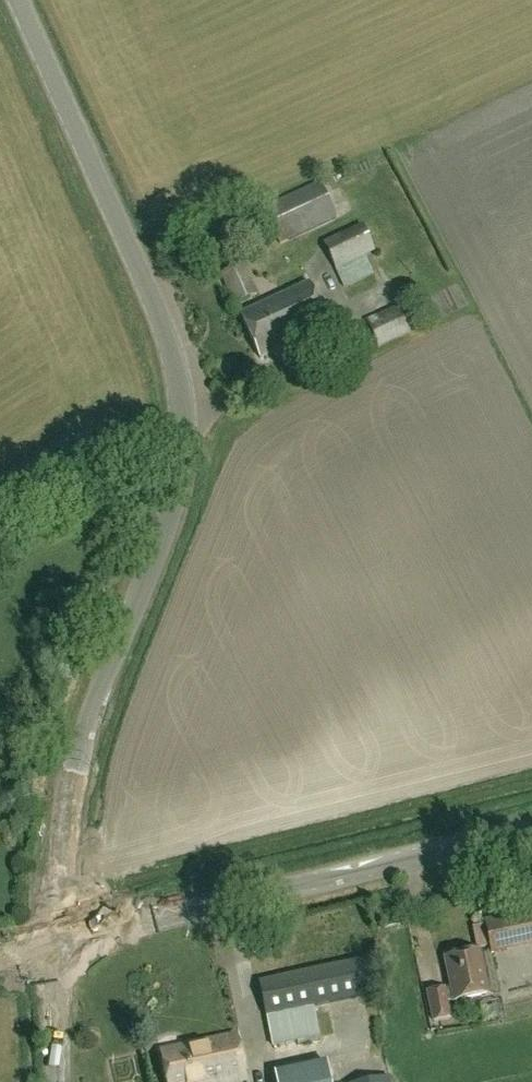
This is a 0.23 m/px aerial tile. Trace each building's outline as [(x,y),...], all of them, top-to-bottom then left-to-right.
[(280,245),(336,220),(319,184),(263,210),(280,245)] [(372,276),(364,258),(393,245),(385,225),(366,234),(362,226),(324,243),(344,288),(372,276)] [(257,294),(255,290),(243,265),(221,275),(235,305),(257,294)] [(310,283),(277,299),(240,316),(261,359),(330,327),(310,283)] [(407,304),(367,320),(378,350),(419,332),(407,304)] [(498,905),(495,891),(477,895),(480,909),(498,905)] [(488,922),(493,951),(531,944),(531,914),(488,922)] [(488,997),(480,953),(448,959),(453,988),(429,993),(434,1023),(450,1020),(447,1004),(488,997)] [(273,1046),(338,1033),(343,1050),(389,1043),(371,959),(259,983),(273,1046)] [(196,1043),(161,1051),(167,1081),(241,1081),(246,1081),(236,1035),(196,1043)] [(275,1081),(331,1081),(328,1064),(274,1075),(275,1081)]
